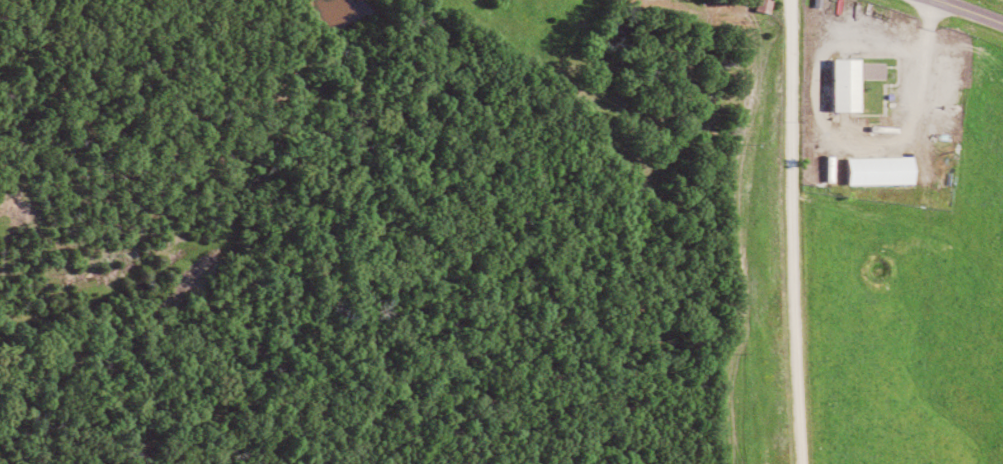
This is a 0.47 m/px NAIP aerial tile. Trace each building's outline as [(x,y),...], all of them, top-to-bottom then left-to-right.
[(874,112),(874,106),(870,106),(870,79),(893,79),(893,63),(870,63),(870,59),(843,59),(843,112),(874,112)] [(858,185),(923,184),(923,156),(857,158),(858,185)]
